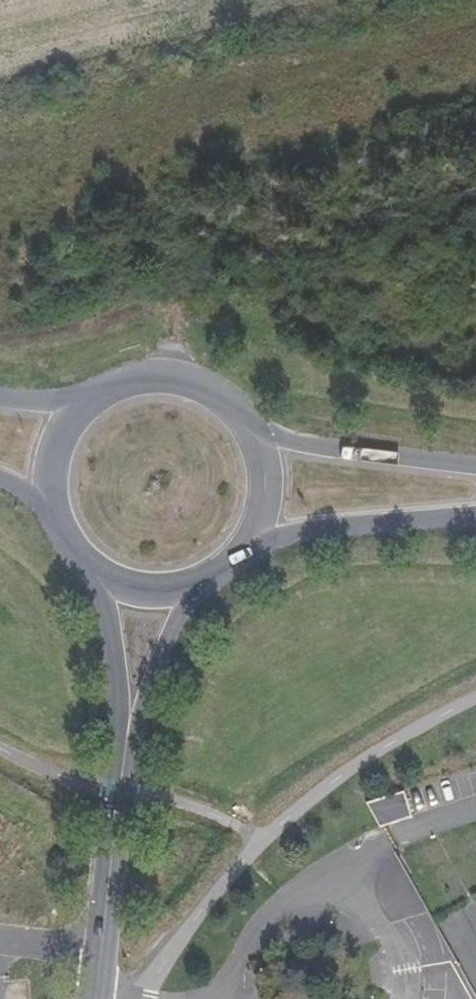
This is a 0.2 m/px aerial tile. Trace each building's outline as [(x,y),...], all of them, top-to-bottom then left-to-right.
[(412,817),(405,791),(372,800),(380,827),(412,817)]
